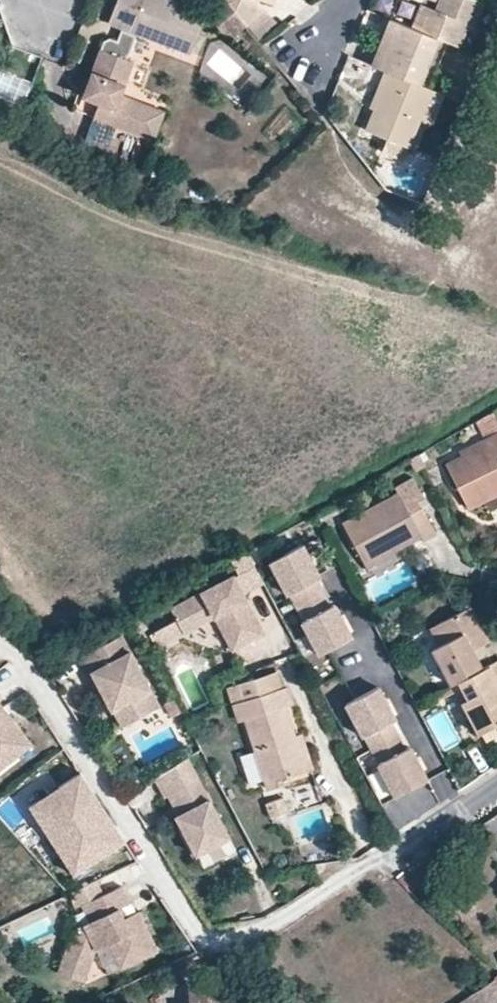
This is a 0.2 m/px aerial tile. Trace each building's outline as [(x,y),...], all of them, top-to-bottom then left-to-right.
[(148,63),(158,39),(191,51),(206,11),(175,0),(116,0),(109,20),(122,25),(117,39),(110,36),(104,39),(102,46),(148,63)] [(246,22),(228,0),(221,0),(209,10),(230,35),(246,22)] [(258,0),(228,0),(246,22),(248,25),(258,0)] [(483,0),(440,0),(437,8),(423,2),(413,27),(437,36),(460,45),(469,24),(475,26),(484,1),(483,0)] [(437,36),(413,27),(390,17),(371,63),(386,69),(419,82),(437,36)] [(148,65),(148,63),(102,46),(79,108),(160,138),(170,111),(142,101),(154,67),(148,65)] [(419,82),(386,69),(377,91),(385,95),(379,110),(370,130),(386,138),(381,149),(403,158),(432,87),(419,82)] [(371,106),(379,110),(385,95),(377,91),(371,106)] [(489,440),(496,435),(496,418),(495,413),(477,423),(488,440),(489,440)] [(489,440),(491,444),(448,467),(470,509),(496,495),(496,435),(489,440)] [(422,537),(424,541),(437,534),(421,501),(426,498),(416,477),(397,486),(400,491),(342,520),(362,561),(387,548),(389,554),(422,537)] [(269,563),(287,595),(288,594),(315,580),(320,577),(302,545),(269,563)] [(245,581),(261,572),(247,548),(232,557),(240,573),(245,581)] [(387,548),(362,561),(368,572),(392,559),(389,554),(387,548)] [(240,573),(238,574),(248,593),(266,583),(261,572),(245,581),(240,573)] [(248,593),(238,574),(176,608),(190,632),(220,616),(238,650),(270,632),(248,593)] [(315,580),(288,594),(304,624),(331,610),(315,580)] [(303,625),(320,657),(353,639),(336,607),(331,610),(304,624),(303,625)] [(453,686),(484,669),(474,652),(491,642),(472,608),(432,630),(441,646),(434,649),(453,686)] [(138,614),(131,618),(146,646),(153,642),(138,614)] [(171,633),(153,642),(160,655),(178,646),(171,633)] [(99,685),(100,686),(113,712),(115,711),(132,702),(140,719),(161,708),(123,636),(79,659),(88,677),(97,672),(104,683),(99,685)] [(483,733),(496,725),(496,662),(484,669),(453,686),(439,694),(444,702),(458,695),(480,734),(483,733)] [(95,689),(100,686),(99,685),(104,683),(97,672),(88,677),(95,689)] [(280,673),(258,681),(263,696),(286,689),(280,673)] [(263,696),(258,681),(231,690),(242,723),(248,722),(258,753),(267,780),(268,784),(290,777),(306,773),(285,710),(292,707),(286,689),(263,696)] [(392,724),(397,721),(380,689),(347,706),(364,739),(365,738),(392,724)] [(124,728),(140,719),(132,702),(115,711),(124,728)] [(18,755),(8,743),(22,732),(0,704),(0,769),(18,755)] [(392,724),(365,738),(380,765),(407,751),(392,724)] [(496,736),(496,725),(483,733),(487,741),(496,736)] [(8,743),(18,755),(32,744),(22,732),(8,743)] [(396,798),(429,780),(412,748),(407,751),(380,765),(379,766),(396,798)] [(250,786),(267,780),(258,753),(241,758),(250,786)] [(193,807),(179,815),(175,818),(198,855),(230,835),(185,760),(152,780),(164,799),(168,797),(177,791),(185,805),(190,801),(193,807)] [(292,784),(290,777),(268,784),(269,791),(292,784)] [(84,779),(63,793),(74,808),(90,798),(120,845),(125,841),(84,779)] [(168,797),(179,815),(193,807),(190,801),(185,805),(177,791),(168,797)] [(73,875),(120,845),(90,798),(74,808),(63,793),(33,812),(53,843),(61,838),(70,853),(62,858),(73,875)] [(291,812),(287,800),(267,806),(271,819),(291,812)] [(487,824),(493,842),(496,841),(496,817),(487,824)] [(105,898),(97,882),(69,895),(77,910),(84,907),(105,898)] [(75,931),(64,955),(90,966),(96,950),(109,945),(121,970),(158,954),(141,915),(125,922),(121,912),(133,907),(125,889),(105,898),(84,907),(91,924),(75,931)] [(83,981),(90,966),(64,955),(58,970),(83,981)] [(465,1002),(467,1002),(496,1002),(496,982),(465,1002)] [(188,1002),(224,1002),(223,988),(187,990),(188,1002)]
